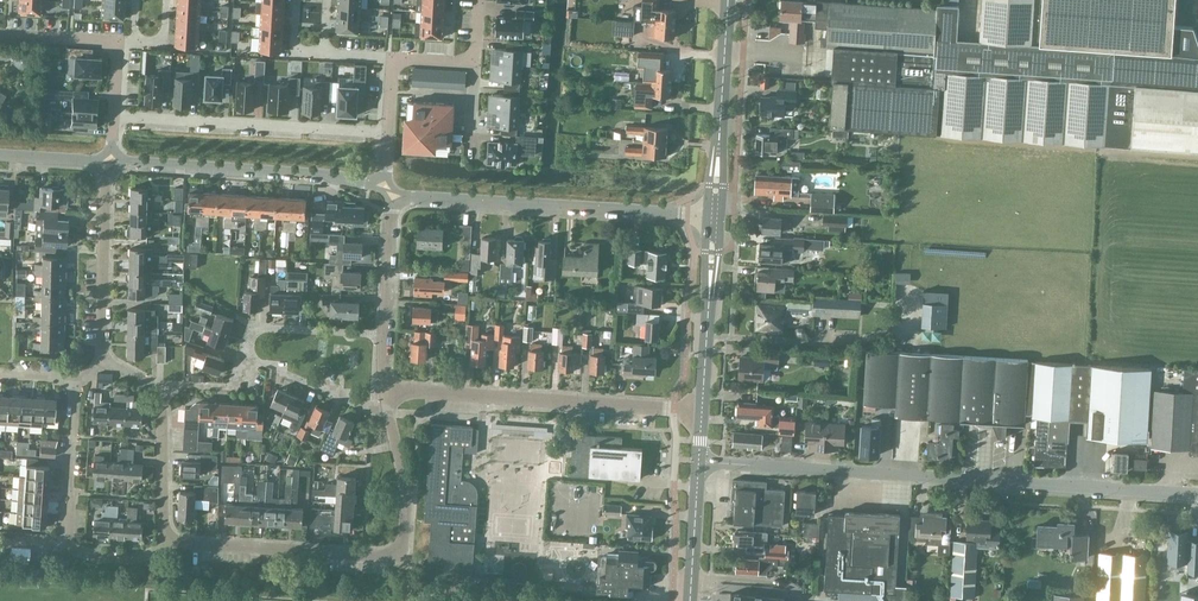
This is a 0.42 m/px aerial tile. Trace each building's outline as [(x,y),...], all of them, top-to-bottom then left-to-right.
[(35,0),(19,0),(18,12),(41,13),(42,0),(35,0)] [(178,9),(200,10),(201,0),(178,0),(178,9)] [(422,11),(444,12),(445,0),(438,0),(417,0),(416,11),(422,11)] [(633,21),(634,21),(641,21),(649,22),(675,23),(676,9),(658,8),(658,2),(658,0),(643,0),(642,6),(634,5),(633,21)] [(780,7),(781,7),(781,17),(793,18),(793,20),(793,32),(791,32),(790,41),(805,41),(805,33),(803,33),(804,21),(804,19),(816,19),(815,22),(815,26),(822,27),(821,45),(827,45),(828,45),(836,45),(833,80),(830,125),(880,130),(1089,143),(1104,144),(1117,145),(1197,150),(1197,42),(1193,27),(1173,25),(1175,0),(984,0),(982,33),(981,43),(957,42),(959,7),(949,6),(937,5),(937,9),(823,0),(817,0),(817,2),(802,1),(802,0),(782,0),(780,0),(780,7)] [(262,1),(261,14),(284,15),(285,3),(262,1)] [(124,5),(102,4),(101,17),(124,18),(124,5)] [(338,6),(337,18),(360,19),(361,7),(338,6)] [(577,9),(567,8),(567,16),(577,17),(577,9)] [(178,9),(177,21),(200,22),(200,10),(178,9)] [(534,19),(535,11),(516,10),(516,17),(496,16),(496,25),(493,27),(493,31),(495,33),(495,35),(524,37),(525,18),(534,19)] [(422,11),(421,23),(444,25),(444,12),(422,11)] [(261,14),(261,26),(283,27),(284,15),(261,14)] [(360,19),(337,18),(336,31),(359,32),(360,19)] [(634,21),(613,19),(612,35),(633,36),(634,21)] [(177,21),(176,33),(199,34),(200,22),(177,21)] [(649,22),(649,35),(656,35),(666,36),(674,37),(675,23),(649,22)] [(444,25),(421,23),(420,36),(443,37),(444,25)] [(261,26),(260,38),(282,39),(283,27),(261,26)] [(199,34),(176,33),(175,45),(198,47),(199,34)] [(282,39),(260,38),(259,50),(282,52),(282,39)] [(494,48),(493,64),(521,66),(523,43),(507,42),(506,49),(494,48)] [(45,45),(44,53),(59,54),(59,46),(45,45)] [(88,49),(66,48),(66,57),(74,57),(73,74),(102,76),(103,66),(101,66),(102,58),(87,57),(88,49)] [(638,51),(637,68),(643,68),(642,80),(653,81),(653,82),(671,83),(672,68),(664,68),(664,61),(664,53),(638,51)] [(265,61),(256,60),(255,77),(255,80),(264,81),(264,78),(265,61)] [(332,82),(331,101),(338,102),(338,114),(357,115),(358,87),(365,88),(366,69),(366,64),(355,63),(354,69),(354,78),(340,78),(339,82),(332,82)] [(504,81),(504,88),(520,89),(521,66),(493,64),(492,80),(504,81)] [(207,74),(205,98),(222,99),(223,82),(231,83),(232,69),(223,68),(223,75),(207,74)] [(415,84),(422,85),(423,69),(416,68),(416,70),(415,72),(415,74),(415,76),(415,78),(415,80),(415,84)] [(145,103),(162,104),(163,87),(170,87),(171,70),(159,69),(159,75),(147,74),(145,103)] [(422,85),(429,85),(430,69),(423,69),(422,85)] [(429,85),(437,85),(438,70),(430,69),(429,85)] [(437,85),(444,86),(445,70),(438,70),(437,85)] [(444,86),(451,86),(452,70),(445,70),(444,86)] [(451,86),(458,87),(459,71),(452,70),(451,86)] [(459,71),(458,87),(465,87),(466,71),(459,71)] [(174,104),(191,105),(192,87),(199,88),(200,73),(186,72),(185,78),(176,78),(174,104)] [(289,93),(299,94),(300,78),(290,77),(289,85),(270,84),(268,110),(288,111),(289,93)] [(304,86),(303,112),(320,113),(321,95),(329,96),(330,81),(317,81),(317,78),(305,77),(304,86)] [(633,88),(632,93),(633,95),(635,97),(635,108),(651,109),(651,103),(652,97),(652,95),(662,95),(670,96),(671,83),(653,82),(639,81),(636,81),(636,84),(634,85),(633,88)] [(237,108),(254,109),(255,83),(238,82),(237,108)] [(784,82),(784,89),(795,90),(796,82),(784,82)] [(491,94),(490,110),(518,112),(520,89),(504,88),(503,95),(491,94)] [(760,104),(760,107),(761,107),(761,113),(784,114),(794,115),(794,107),(795,107),(796,102),(796,90),(795,90),(784,89),(778,89),(778,97),(762,96),(761,105),(760,104)] [(73,90),(72,112),(98,113),(99,99),(89,98),(87,97),(87,91),(73,90)] [(413,147),(451,149),(452,131),(453,113),(453,111),(447,104),(444,104),(444,103),(414,101),(408,101),(406,139),(414,139),(413,147)] [(518,112),(490,110),(489,127),(501,127),(501,134),(517,135),(518,112)] [(86,113),(72,112),(62,112),(62,118),(72,118),(72,127),(75,127),(74,130),(88,130),(88,128),(98,128),(98,114),(88,113),(86,113)] [(41,121),(40,132),(51,132),(51,122),(41,121)] [(644,134),(644,141),(667,143),(668,128),(645,127),(627,126),(627,133),(644,134)] [(757,134),(756,151),(756,152),(776,153),(777,149),(787,146),(787,137),(792,137),(792,138),(798,138),(799,130),(793,130),(793,129),(770,128),(770,135),(757,134)] [(498,164),(506,165),(506,164),(515,165),(516,165),(516,164),(517,154),(524,155),(525,155),(526,148),(535,148),(536,141),(536,137),(526,137),(517,136),(516,143),(507,143),(507,142),(506,142),(500,142),(499,142),(490,142),(489,142),(489,143),(488,162),(487,162),(487,163),(489,163),(498,164)] [(667,143),(644,141),(644,149),(625,148),(625,154),(666,157),(667,143)] [(804,152),(791,152),(791,160),(804,160),(804,152)] [(781,161),(780,170),(800,171),(800,162),(781,161)] [(756,174),(755,193),(774,194),(774,199),(783,199),(784,195),(798,195),(798,192),(799,177),(756,174)] [(6,216),(6,210),(8,188),(8,185),(0,184),(0,187),(0,215),(6,216)] [(32,196),(31,209),(44,210),(44,205),(57,206),(66,206),(67,197),(63,197),(64,189),(60,189),(58,186),(52,186),(52,188),(41,187),(40,197),(32,196)] [(131,195),(131,200),(153,200),(162,200),(162,194),(153,194),(153,188),(131,187),(131,195)] [(174,201),(175,201),(182,201),(183,201),(183,188),(181,188),(175,188),(174,201)] [(189,203),(188,211),(197,211),(196,215),(203,216),(203,212),(204,192),(198,192),(198,188),(190,188),(190,191),(189,191),(189,203)] [(203,212),(218,213),(219,193),(204,192),(203,212)] [(225,213),(225,218),(232,218),(233,194),(219,193),(218,213),(225,213)] [(812,198),(811,210),(833,211),(834,194),(812,193),(812,196),(812,198)] [(248,195),(233,194),(232,218),(238,218),(246,219),(247,215),(248,195)] [(263,196),(248,195),(247,215),(255,215),(254,219),(261,220),(263,196)] [(277,197),(263,196),(261,220),(267,220),(268,216),(276,217),(277,197)] [(292,198),(277,197),(276,217),(290,218),(292,198)] [(306,199),(292,198),(290,218),(305,219),(307,199),(306,199)] [(131,205),(131,212),(152,212),(153,200),(131,200),(131,205)] [(311,219),(311,221),(323,221),(324,219),(326,219),(336,220),(338,222),(342,222),(344,220),(354,221),(355,221),(355,224),(367,225),(368,211),(364,211),(364,207),(350,206),(350,202),(344,201),(328,200),(327,200),(326,214),(312,213),(311,219)] [(36,224),(36,230),(43,230),(43,231),(66,232),(67,226),(70,226),(70,219),(57,218),(57,211),(37,210),(36,224)] [(131,219),(131,224),(160,224),(160,219),(152,218),(152,212),(131,212),(131,219)] [(195,244),(194,251),(201,251),(201,236),(202,233),(203,216),(196,215),(195,236),(195,244)] [(823,215),(822,225),(828,225),(828,230),(845,231),(846,226),(847,226),(847,217),(823,215)] [(763,216),(763,222),(762,232),(780,233),(781,225),(789,225),(789,218),(779,218),(779,217),(763,216)] [(4,237),(12,237),(13,229),(13,222),(5,221),(4,237)] [(296,222),(284,221),(283,231),(296,232),(296,222)] [(311,221),(311,233),(323,234),(323,221),(311,221)] [(160,224),(131,224),(130,227),(129,227),(128,228),(127,229),(127,236),(130,236),(147,236),(152,236),(152,231),(160,231),(160,224)] [(436,227),(434,227),(418,226),(417,245),(442,246),(442,240),(448,240),(449,228),(443,228),(443,227),(436,227)] [(43,231),(43,230),(36,230),(35,237),(34,250),(49,251),(50,244),(55,244),(69,245),(69,238),(66,238),(66,232),(43,231)] [(330,254),(329,263),(344,263),(351,264),(351,257),(361,257),(362,242),(343,241),(343,235),(343,234),(329,233),(329,237),(329,243),(337,244),(337,254),(330,254)] [(508,238),(506,262),(512,263),(523,264),(524,240),(523,239),(523,238),(522,236),(517,236),(515,237),(515,239),(508,238)] [(759,258),(759,260),(783,262),(783,263),(789,263),(792,250),(794,251),(803,251),(803,247),(823,248),(823,246),(824,240),(804,238),(794,238),(775,236),(775,237),(775,244),(770,244),(760,243),(759,258)] [(471,237),(464,237),(463,258),(470,259),(471,237)] [(481,250),(478,250),(477,252),(471,252),(470,272),(482,273),(482,266),(486,266),(486,258),(495,258),(496,238),(482,237),(482,247),(481,250)] [(539,246),(534,246),(532,264),(534,264),(534,271),(544,272),(543,278),(556,279),(557,259),(554,259),(550,259),(550,248),(551,248),(551,239),(543,238),(543,241),(539,240),(539,246)] [(570,256),(565,256),(564,256),(564,272),(596,274),(598,244),(584,243),(584,257),(570,256)] [(130,257),(130,260),(167,261),(167,255),(152,255),(152,248),(130,248),(130,257)] [(641,249),(632,249),(631,263),(640,264),(640,262),(648,262),(647,276),(665,277),(666,252),(649,251),(641,251),(641,249)] [(34,264),(34,269),(64,270),(65,262),(66,262),(66,257),(42,256),(42,264),(34,264)] [(267,258),(266,266),(275,267),(275,259),(267,258)] [(470,259),(463,258),(460,258),(459,271),(469,271),(470,259)] [(130,265),(130,272),(152,273),(152,267),(156,267),(167,267),(173,267),(173,261),(167,261),(130,260),(130,265)] [(332,278),(332,294),(341,294),(341,287),(360,288),(361,272),(343,271),(343,264),(344,263),(329,263),(325,263),(324,277),(332,278)] [(507,264),(507,263),(501,263),(500,283),(511,283),(512,264),(507,264)] [(774,289),(774,291),(785,292),(786,279),(793,279),(794,269),(785,268),(771,267),(771,268),(771,273),(767,272),(757,272),(757,273),(758,274),(757,288),(757,296),(766,297),(766,289),(774,289)] [(41,275),(41,282),(66,283),(66,279),(64,279),(64,270),(34,269),(34,275),(41,275)] [(415,276),(414,295),(432,295),(432,291),(439,291),(443,291),(444,279),(445,279),(469,280),(469,272),(445,271),(445,273),(432,273),(432,277),(415,276)] [(152,279),(152,273),(130,272),(128,272),(126,274),(126,279),(128,280),(129,281),(129,282),(129,284),(159,285),(171,285),(171,280),(171,279),(152,279)] [(896,284),(910,284),(910,275),(896,274),(896,284)] [(251,286),(251,291),(244,290),(244,309),(258,310),(259,300),(259,292),(265,292),(266,276),(250,276),(250,286),(251,286)] [(286,311),(287,280),(279,279),(279,286),(271,285),(271,292),(271,297),(270,310),(280,311),(283,311),(285,311),(286,311)] [(287,280),(286,311),(287,311),(290,311),(299,312),(299,302),(307,302),(307,281),(304,280),(287,280)] [(34,290),(34,295),(64,296),(64,287),(66,288),(66,283),(41,282),(41,290),(34,290)] [(16,296),(24,296),(24,283),(16,283),(16,296)] [(129,284),(129,297),(151,297),(152,297),(152,296),(154,296),(156,296),(158,294),(158,292),(159,291),(159,285),(129,284)] [(526,299),(537,300),(538,293),(531,293),(532,286),(527,286),(526,299)] [(635,299),(635,303),(633,302),(629,302),(628,312),(643,313),(644,310),(644,305),(644,303),(660,304),(661,287),(645,287),(644,287),(634,286),(633,299),(635,299)] [(946,327),(946,316),(948,292),(925,291),(923,326),(946,327)] [(169,303),(183,304),(183,296),(183,294),(169,294),(169,296),(169,303)] [(341,294),(332,294),(323,294),(323,304),(332,304),(332,315),(339,315),(339,316),(359,317),(359,302),(341,302),(341,300),(341,294)] [(41,301),(41,308),(65,309),(65,305),(64,305),(64,296),(34,295),(33,301),(41,301)] [(459,295),(458,304),(465,305),(468,305),(468,296),(459,295)] [(24,296),(16,296),(15,308),(24,308),(24,296)] [(757,311),(755,330),(783,331),(783,323),(786,323),(786,313),(792,314),(793,315),(805,316),(806,315),(812,315),(812,313),(814,313),(829,314),(838,314),(859,316),(860,299),(839,298),(813,297),(813,301),(787,299),(787,303),(757,300),(757,307),(757,311)] [(211,312),(213,307),(197,301),(195,308),(211,313),(211,312)] [(183,304),(169,303),(169,310),(177,311),(177,322),(183,322),(183,311),(183,304)] [(456,304),(455,319),(465,319),(465,305),(458,304),(456,304)] [(578,305),(575,311),(581,314),(584,308),(578,305)] [(431,307),(414,306),(413,321),(430,322),(430,321),(437,321),(438,309),(431,308),(431,307)] [(15,316),(15,317),(24,317),(24,308),(15,308),(15,313),(15,316)] [(33,316),(33,321),(63,322),(64,313),(65,313),(65,309),(41,308),(40,316),(33,316)] [(129,309),(128,321),(159,321),(159,315),(155,315),(155,310),(145,310),(145,309),(129,309)] [(216,314),(212,327),(229,333),(230,331),(231,328),(234,319),(217,313),(216,314)] [(659,329),(659,321),(648,320),(648,314),(637,313),(636,324),(646,325),(645,338),(658,339),(659,329)] [(890,322),(890,317),(888,315),(884,315),(882,317),(882,322),(884,324),(887,324),(890,322)] [(201,316),(199,323),(205,325),(208,318),(201,316)] [(192,320),(190,327),(197,329),(199,323),(192,320)] [(33,327),(33,334),(40,334),(65,335),(65,331),(63,331),(63,322),(33,321),(33,327)] [(159,321),(128,321),(128,332),(145,333),(159,333),(159,328),(159,321)] [(173,322),(173,330),(183,331),(183,322),(177,322),(173,322)] [(205,325),(199,323),(197,329),(209,334),(207,341),(224,347),(228,337),(228,335),(229,333),(212,327),(205,325)] [(493,348),(494,339),(495,339),(495,334),(482,333),(482,340),(478,339),(480,325),(466,324),(465,346),(472,347),(471,363),(476,364),(485,364),(487,348),(491,348),(493,348)] [(495,339),(504,339),(503,348),(500,348),(500,365),(514,366),(515,349),(520,349),(521,336),(504,334),(505,325),(496,325),(495,332),(495,334),(495,339)] [(524,326),(523,340),(532,341),(533,327),(524,326)] [(553,343),(555,343),(562,343),(563,329),(554,328),(553,343)] [(128,345),(158,346),(159,339),(159,333),(145,333),(128,332),(128,341),(128,345)] [(436,345),(436,337),(437,333),(415,332),(415,337),(415,342),(412,342),(411,359),(413,359),(415,359),(426,360),(427,344),(429,345),(434,345),(436,345)] [(65,335),(40,334),(40,342),(33,342),(32,348),(63,348),(63,339),(65,339),(65,335)] [(583,334),(583,339),(583,348),(591,349),(592,335),(583,334)] [(202,367),(220,373),(224,359),(207,353),(207,354),(202,352),(204,346),(187,340),(185,346),(185,353),(198,357),(195,365),(202,367)] [(528,367),(542,368),(543,351),(541,351),(542,344),(531,343),(531,350),(529,350),(528,367)] [(646,372),(655,373),(656,355),(649,355),(650,344),(634,343),(633,355),(632,363),(625,363),(624,373),(640,374),(640,372),(646,372)] [(158,346),(128,345),(128,349),(128,357),(144,357),(144,352),(158,352),(158,362),(159,362),(163,362),(166,362),(167,346),(158,346)] [(560,352),(559,369),(565,369),(564,371),(566,373),(570,373),(572,371),(572,370),(574,370),(574,362),(581,362),(582,354),(572,353),(573,346),(563,345),(562,352),(560,352)] [(613,350),(593,349),(593,356),(591,356),(589,372),(604,373),(605,357),(612,357),(613,350)] [(779,351),(761,350),(760,354),(760,358),(740,357),(739,382),(763,383),(764,368),(778,369),(778,365),(779,351)] [(929,418),(960,420),(964,356),(866,350),(863,403),(895,405),(894,416),(929,418)] [(1024,415),(1031,416),(1034,361),(1027,361),(1027,359),(964,356),(960,420),(992,422),(998,436),(1007,437),(1007,423),(1024,424),(1024,415)] [(815,357),(814,365),(828,366),(829,358),(815,357)] [(1031,416),(1032,416),(1048,417),(1047,439),(1066,440),(1068,419),(1088,420),(1087,436),(1107,437),(1119,437),(1128,438),(1146,439),(1150,368),(1034,361),(1031,416)] [(1197,451),(1197,370),(1184,369),(1183,391),(1155,389),(1151,447),(1197,451)] [(272,404),(284,410),(285,410),(292,394),(290,393),(287,392),(278,388),(272,404)] [(110,423),(111,407),(111,402),(101,402),(101,393),(95,393),(93,422),(110,423)] [(6,424),(8,395),(0,394),(0,424),(6,424)] [(292,394),(285,410),(284,410),(282,416),(282,417),(292,421),(290,426),(299,430),(301,427),(309,409),(302,406),(305,400),(296,396),(294,395),(292,394)] [(6,424),(18,425),(20,395),(8,395),(6,424)] [(18,425),(30,426),(31,396),(20,395),(18,425)] [(127,408),(126,424),(142,425),(143,409),(136,408),(137,402),(133,401),(134,395),(128,395),(127,401),(127,408)] [(31,396),(30,426),(41,426),(43,397),(31,396)] [(807,396),(798,396),(798,407),(806,407),(807,396)] [(55,398),(43,397),(41,426),(46,426),(46,421),(54,421),(58,421),(59,409),(55,408),(55,398)] [(187,417),(187,421),(199,422),(199,419),(206,419),(206,426),(207,426),(213,427),(214,402),(213,402),(210,402),(200,402),(200,403),(196,403),(191,406),(191,409),(185,408),(185,417),(187,417)] [(217,403),(214,402),(213,427),(214,427),(213,436),(218,436),(219,427),(228,427),(229,403),(220,403),(217,403)] [(778,433),(794,434),(795,417),(773,415),(774,405),(738,402),(737,417),(758,418),(758,425),(772,426),(779,426),(778,433)] [(232,403),(229,403),(228,427),(232,428),(237,428),(237,437),(242,437),(244,404),(242,404),(239,404),(232,403)] [(246,404),(244,404),(242,437),(247,438),(248,438),(248,429),(263,429),(264,414),(258,414),(258,405),(249,404),(246,404)] [(297,437),(307,441),(311,432),(319,435),(322,428),(329,411),(316,405),(311,417),(309,422),(307,421),(304,428),(301,427),(299,430),(296,437),(297,437)] [(110,423),(126,424),(127,408),(111,407),(110,423)] [(278,426),(282,417),(282,416),(277,414),(273,423),(278,426)] [(344,418),(342,417),(340,416),(333,432),(330,431),(326,439),(325,439),(321,448),(333,454),(334,452),(338,445),(335,443),(336,440),(350,446),(353,440),(347,437),(350,430),(351,430),(352,428),(351,428),(354,422),(344,418)] [(1029,447),(1029,453),(1034,453),(1034,463),(1055,464),(1055,466),(1065,467),(1065,466),(1063,466),(1064,451),(1066,451),(1066,440),(1047,439),(1048,417),(1032,416),(1032,417),(1036,417),(1034,447),(1029,447)] [(862,426),(860,454),(865,454),(865,456),(871,457),(873,457),(873,455),(878,455),(880,418),(872,418),(871,426),(862,426)] [(813,448),(824,449),(825,422),(806,421),(804,441),(811,441),(813,448)] [(825,422),(824,449),(835,450),(838,443),(844,443),(845,423),(825,422)] [(927,456),(944,457),(951,457),(953,437),(958,437),(959,430),(953,429),(953,424),(940,423),(939,442),(927,442),(927,456)] [(479,429),(478,429),(473,429),(473,426),(432,424),(425,521),(431,521),(429,549),(429,559),(428,578),(472,581),(473,562),(476,517),(478,494),(478,493),(478,492),(477,491),(477,490),(477,489),(476,488),(475,487),(475,486),(474,486),(473,485),(472,484),(471,484),(470,484),(469,483),(468,483),(467,483),(461,483),(461,476),(462,473),(462,470),(462,468),(463,458),(463,452),(477,453),(478,446),(479,429)] [(733,446),(761,449),(762,434),(734,432),(733,446)] [(589,475),(639,479),(641,449),(621,448),(622,438),(573,434),(570,476),(589,477),(589,475)] [(781,435),(780,451),(792,451),(792,436),(781,435)] [(212,442),(198,441),(198,443),(198,450),(212,451),(212,442)] [(40,446),(39,455),(54,456),(55,447),(40,446)] [(110,478),(126,479),(127,463),(128,449),(122,448),(121,454),(117,454),(116,462),(111,462),(110,478)] [(127,463),(126,479),(142,480),(143,464),(133,463),(134,449),(128,449),(127,463)] [(1110,469),(1117,470),(1126,470),(1127,452),(1111,451),(1110,469)] [(270,452),(265,460),(272,464),(277,456),(270,452)] [(289,453),(286,461),(293,464),(297,457),(289,453)] [(218,455),(201,454),(200,461),(182,460),(181,475),(200,476),(201,468),(208,469),(208,468),(217,468),(218,455)] [(94,477),(110,478),(111,462),(104,461),(104,456),(95,455),(94,477)] [(25,465),(24,477),(48,478),(49,466),(37,465),(37,458),(25,458),(25,465)] [(1132,458),(1132,468),(1145,468),(1146,458),(1132,458)] [(221,481),(228,482),(235,482),(237,466),(230,465),(222,464),(221,481)] [(236,522),(238,522),(240,493),(241,484),(241,479),(242,466),(237,465),(237,466),(235,482),(234,493),(233,503),(232,503),(226,503),(225,521),(232,522),(236,522)] [(292,485),(289,525),(292,526),(301,526),(302,526),(303,508),(302,508),(296,508),(299,475),(299,469),(293,469),(292,476),(292,479),(292,485)] [(18,476),(17,488),(47,490),(48,478),(24,477),(18,476)] [(326,483),(325,489),(355,491),(355,478),(338,477),(337,484),(326,483)] [(241,479),(241,484),(240,493),(238,522),(239,522),(251,523),(253,499),(253,493),(246,493),(247,479),(241,479)] [(315,480),(314,488),(322,489),(323,481),(315,480)] [(731,514),(734,515),(733,520),(733,522),(745,523),(753,524),(754,522),(760,523),(760,524),(764,525),(782,526),(784,488),(766,487),(767,482),(733,480),(731,504),(731,514)] [(180,502),(180,505),(179,518),(194,519),(195,500),(208,501),(208,502),(218,502),(219,502),(219,486),(218,486),(195,484),(195,485),(194,492),(181,491),(180,502)] [(287,525),(289,525),(292,485),(287,485),(285,484),(285,497),(285,499),(278,498),(277,525),(287,525)] [(17,488),(17,500),(47,502),(47,490),(17,488)] [(261,524),(264,524),(266,489),(260,488),(259,500),(253,499),(251,523),(261,524)] [(337,496),(336,502),(354,504),(355,491),(325,489),(323,489),(322,489),(314,488),(313,494),(325,495),(337,496)] [(265,524),(277,525),(278,498),(271,498),(272,489),(266,489),(264,524),(265,524)] [(795,513),(814,514),(815,491),(797,490),(795,513)] [(17,500),(16,511),(46,513),(47,502),(17,500)] [(311,508),(311,513),(353,516),(354,504),(336,502),(336,509),(311,508)] [(94,535),(110,536),(112,505),(107,505),(106,505),(106,512),(102,512),(102,516),(96,516),(96,519),(95,519),(94,535)] [(110,536),(126,537),(128,506),(127,521),(118,520),(118,506),(112,505),(110,536)] [(603,514),(615,515),(621,515),(621,506),(616,506),(604,505),(603,514)] [(128,506),(126,537),(142,538),(144,522),(136,521),(137,514),(134,513),(134,507),(128,506)] [(46,513),(16,511),(15,524),(22,524),(45,525),(46,513)] [(908,598),(906,594),(906,586),(906,585),(895,584),(899,514),(881,513),(880,518),(833,515),(833,512),(828,512),(824,579),(817,578),(816,588),(824,588),(824,589),(876,592),(881,600),(909,600),(908,598)] [(917,516),(915,537),(926,537),(925,545),(939,546),(949,547),(951,521),(946,520),(946,516),(942,516),(943,512),(927,512),(927,515),(923,515),(923,517),(917,516)] [(353,516),(311,513),(310,527),(312,527),(317,527),(319,527),(335,528),(352,529),(353,516)] [(627,514),(626,528),(628,529),(627,538),(651,540),(652,528),(650,528),(650,516),(627,514)] [(997,545),(998,545),(999,531),(990,530),(990,521),(981,520),(976,520),(976,518),(967,518),(966,533),(966,538),(987,540),(987,543),(997,544),(997,545)] [(820,523),(804,522),(804,536),(819,536),(820,523)] [(1073,523),(1063,523),(1056,522),(1056,525),(1036,524),(1036,536),(1031,536),(1031,546),(1046,547),(1046,541),(1070,543),(1069,556),(1087,557),(1088,534),(1073,533),(1073,523)] [(1167,562),(1187,563),(1187,572),(1197,572),(1197,541),(1186,541),(1186,532),(1169,531),(1169,530),(1167,562)] [(735,542),(735,544),(735,547),(744,547),(743,551),(762,552),(763,543),(767,544),(768,532),(755,532),(755,533),(734,531),(734,533),(732,534),(732,539),(734,540),(734,542),(735,542)] [(950,595),(959,596),(974,597),(977,542),(953,541),(950,595)] [(765,549),(764,557),(777,558),(788,559),(788,555),(788,550),(765,549)] [(638,555),(634,554),(618,553),(618,558),(601,556),(601,557),(598,557),(595,593),(631,595),(632,595),(633,594),(634,592),(634,591),(633,590),(633,589),(632,589),(631,588),(631,584),(650,586),(651,574),(648,574),(649,569),(652,570),(654,569),(655,568),(656,567),(656,565),(656,564),(656,563),(656,562),(655,561),(654,560),(653,560),(652,560),(637,558),(638,555)] [(1096,600),(1120,600),(1123,554),(1116,554),(1115,555),(1107,554),(1107,553),(1099,553),(1096,600)] [(1120,600),(1145,600),(1147,556),(1139,555),(1139,556),(1131,555),(1123,554),(1120,600)] [(777,558),(764,557),(758,557),(758,560),(735,559),(734,574),(758,575),(758,574),(768,575),(768,572),(771,568),(777,566),(777,558)] [(489,579),(502,580),(503,572),(489,571),(489,579)] [(906,585),(906,586),(915,586),(915,578),(906,577),(906,585)] [(1181,600),(1197,600),(1197,590),(1181,589),(1181,600)] [(783,596),(752,594),(731,593),(731,600),(783,600),(783,596)]
